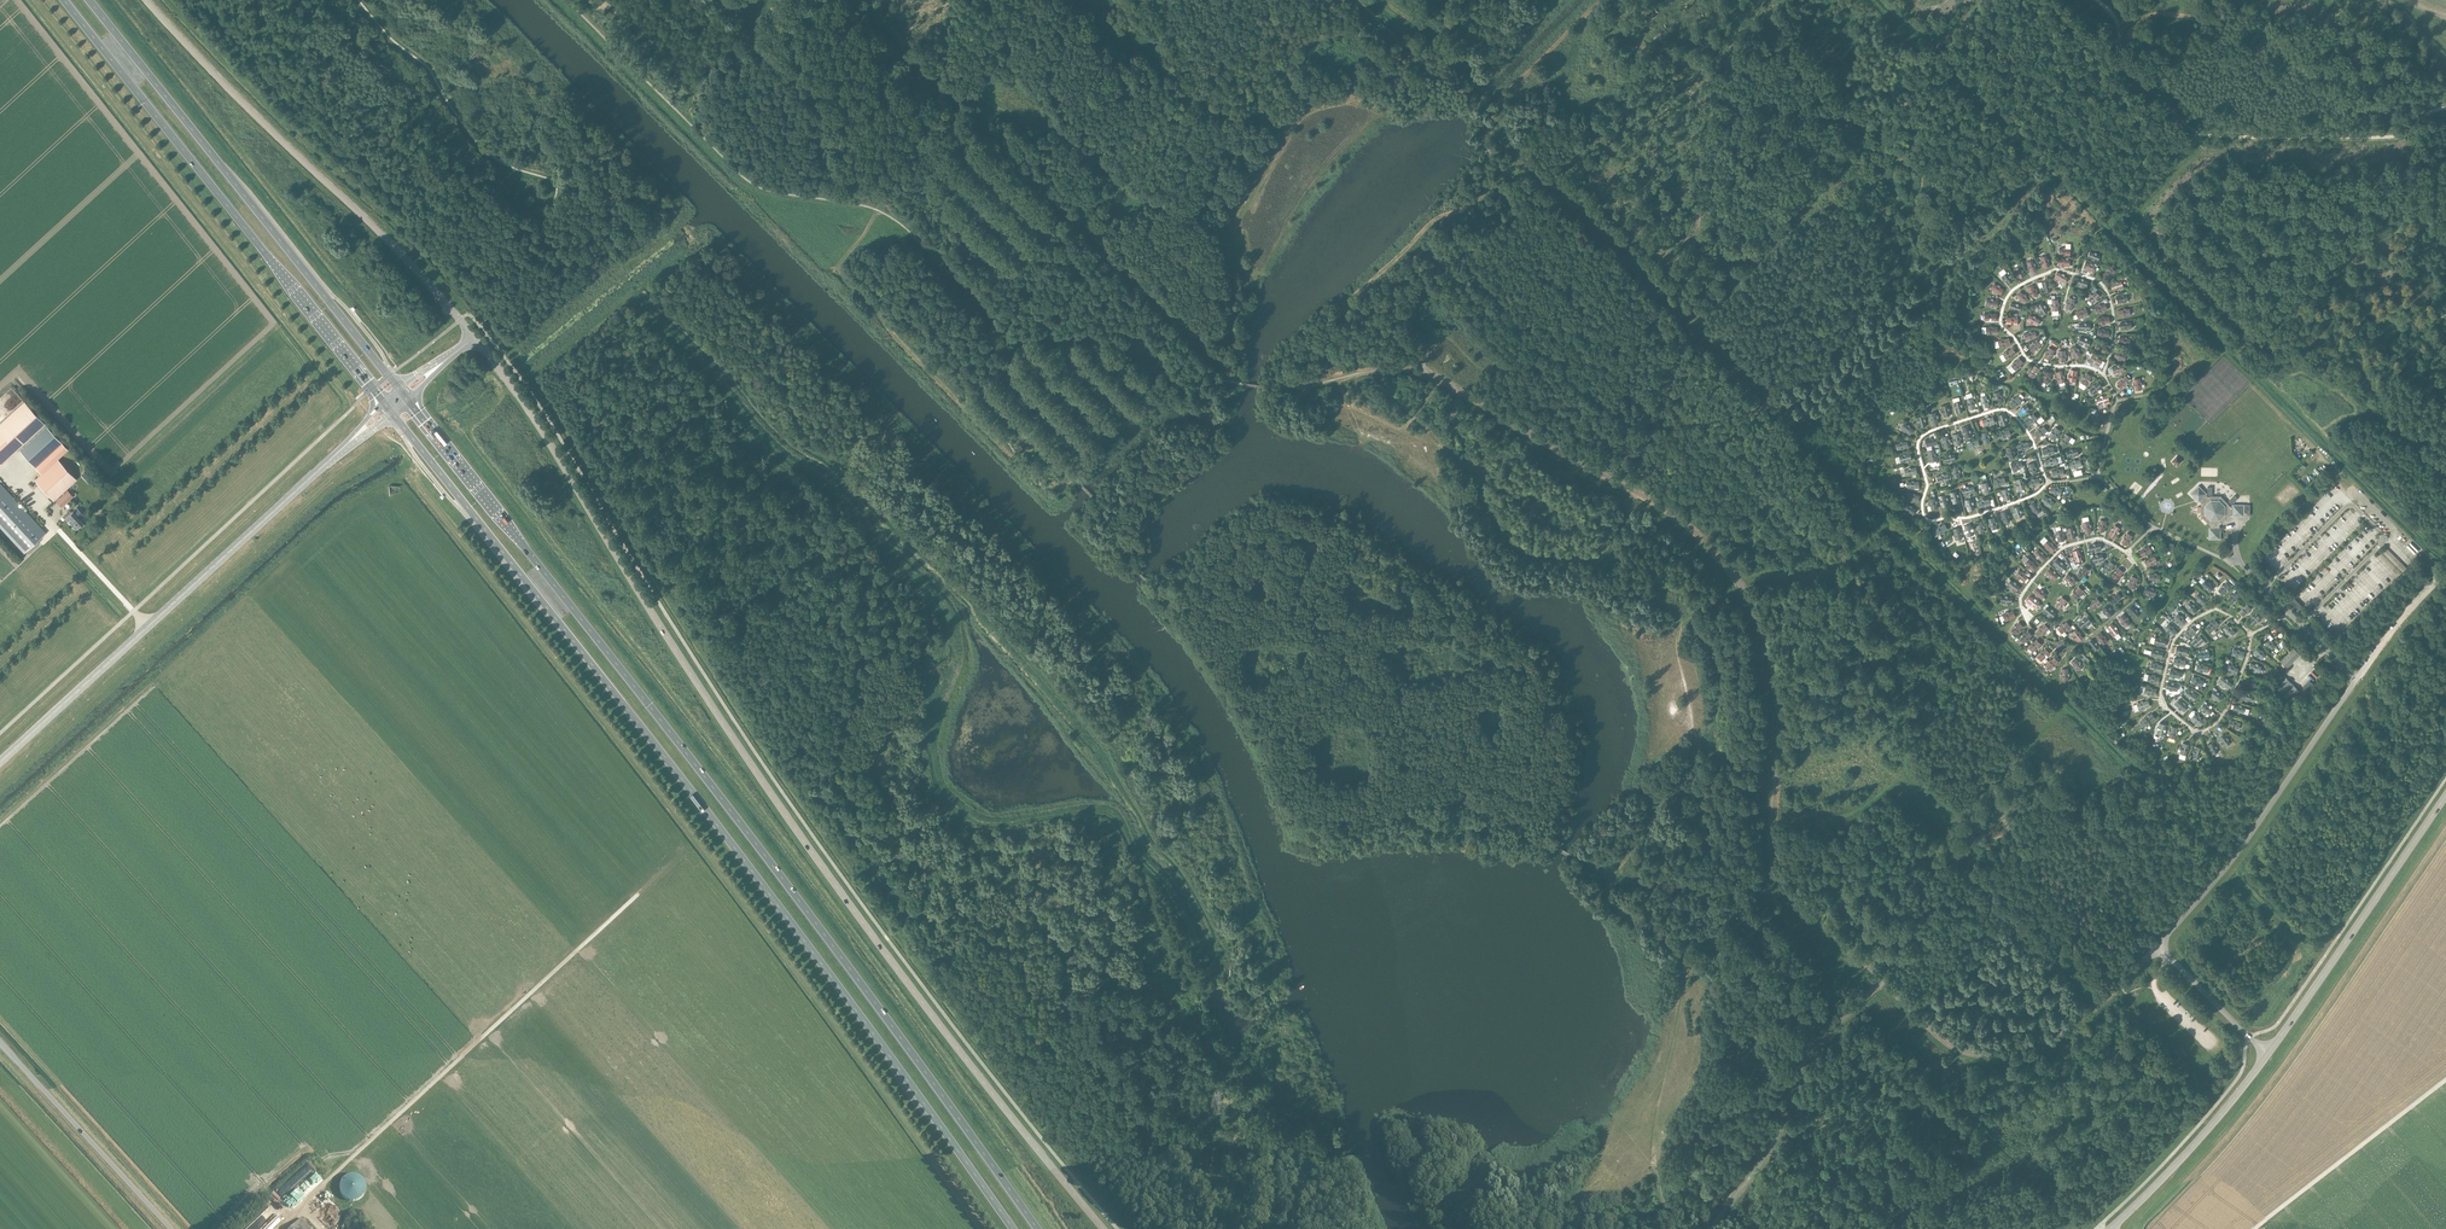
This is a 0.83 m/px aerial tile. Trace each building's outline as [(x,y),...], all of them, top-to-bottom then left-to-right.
[(275,266),(272,263),(271,264),(257,248),(254,251),(271,270),(275,266)] [(2059,255),(2063,255),(2062,256),(2065,256),(2065,255),(2070,255),(2070,249),(2066,249),(2066,248),(2063,248),(2063,249),(2059,249),(2059,255)] [(2087,258),(2091,259),(2090,260),(2093,261),(2093,260),(2098,262),(2100,256),(2096,254),(2096,253),(2094,252),(2093,253),(2090,252),(2087,258)] [(2041,261),(2040,261),(2041,264),(2042,264),(2044,268),(2050,266),(2048,262),(2049,261),(2049,259),(2047,259),(2046,256),(2040,257),(2041,261)] [(2058,266),(2062,266),(2062,267),(2065,267),(2065,266),(2070,266),(2070,260),(2065,260),(2065,259),(2062,259),(2062,260),(2058,260),(2058,266)] [(2028,266),(2027,267),(2028,269),(2029,269),(2031,273),(2037,271),(2035,266),(2036,266),(2035,263),(2034,264),(2033,260),(2027,263),(2028,266)] [(2087,270),(2086,271),(2089,272),(2089,271),(2094,272),(2096,267),(2091,265),(2092,264),(2089,263),(2089,264),(2085,263),(2083,268),(2087,270)] [(2016,272),(2015,273),(2016,275),(2017,275),(2019,279),(2025,276),(2022,272),(2023,272),(2022,269),(2021,270),(2020,266),(2014,269),(2016,272)] [(2103,274),(2107,279),(2111,276),(2111,277),(2114,275),(2113,274),(2116,272),(2112,267),(2109,269),(2108,268),(2106,270),(2107,271),(2103,274)] [(2055,278),(2059,280),(2058,281),(2061,282),(2061,281),(2064,283),(2068,278),(2064,276),(2065,275),(2063,274),(2062,275),(2058,272),(2055,278)] [(2004,280),(2003,280),(2004,282),(2005,282),(2008,286),(2013,282),(2010,278),(2011,277),(2010,275),(2009,276),(2007,273),(2001,277),(2004,280)] [(2075,284),(2080,286),(2080,287),(2082,288),(2083,287),(2086,288),(2088,282),(2085,281),(2085,280),(2083,279),(2082,280),(2077,278),(2075,284)] [(2042,286),(2041,286),(2042,289),(2043,289),(2044,293),(2050,292),(2049,287),(2050,287),(2050,284),(2049,284),(2048,281),(2042,282),(2042,286)] [(2111,285),(2112,291),(2117,289),(2118,291),(2120,290),(2120,289),(2123,287),(2121,281),(2118,283),(2117,282),(2115,282),(2115,283),(2111,285)] [(1991,289),(1994,291),(1993,292),(1996,293),(2000,295),(2004,290),(2000,287),(2000,286),(1998,285),(1998,286),(1994,284),(1991,289)] [(2029,291),(2028,292),(2030,294),(2031,294),(2033,298),(2038,295),(2036,290),(2037,290),(2036,288),(2035,288),(2033,285),(2027,288),(2029,291)] [(2016,296),(2019,299),(2018,300),(2020,301),(2021,301),(2024,304),(2029,299),(2025,296),(2026,295),(2024,293),(2023,294),(2020,292),(2016,296)] [(2088,300),(2093,304),(2095,302),(2096,303),(2098,301),(2097,300),(2101,296),(2096,292),(2093,295),(2092,295),(2090,296),(2091,297),(2088,300)] [(2116,297),(2118,303),(2122,302),(2123,303),(2125,303),(2125,302),(2129,301),(2127,294),(2123,295),(2123,294),(2120,295),(2121,296),(2116,297)] [(2066,308),(2072,310),(2073,305),(2074,306),(2075,303),(2074,303),(2075,299),(2069,297),(2068,301),(2067,301),(2066,303),(2067,303),(2066,308)] [(1986,305),(1990,306),(1989,307),(1992,308),(1992,306),(1997,307),(1998,301),(1993,300),(1994,299),(1991,299),(1991,300),(1987,299),(1986,305)] [(2052,304),(2051,304),(2051,306),(2052,306),(2052,311),(2058,311),(2058,306),(2059,306),(2059,303),(2058,303),(2058,300),(2052,300),(2052,304)] [(2009,309),(2013,310),(2012,312),(2015,312),(2015,311),(2020,313),(2022,307),(2017,305),(2018,304),(2015,303),(2015,304),(2011,303),(2009,309)] [(2039,309),(2038,310),(2039,312),(2040,311),(2042,316),(2048,312),(2045,308),(2046,307),(2045,305),(2044,306),(2042,303),(2037,306),(2039,309)] [(2095,308),(2097,314),(2101,312),(2101,314),(2104,313),(2103,311),(2108,310),(2105,304),(2101,306),(2100,305),(2098,306),(2098,307),(2095,308)] [(2119,317),(2124,316),(2124,317),(2127,317),(2127,316),(2130,315),(2130,309),(2126,309),(2126,308),(2123,309),(2123,310),(2118,310),(2119,317)] [(2076,314),(2078,320),(2083,318),(2083,319),(2086,318),(2085,317),(2089,315),(2086,309),(2083,311),(2082,310),(2080,311),(2080,312),(2076,314)] [(1985,321),(1989,320),(1989,322),(1992,322),(1992,320),(1997,320),(1996,314),(1991,314),(1991,313),(1989,313),(1989,314),(1985,314),(1985,321)] [(2027,321),(2030,323),(2030,324),(2032,325),(2033,324),(2037,326),(2040,320),(2036,318),(2036,317),(2034,316),(2033,317),(2030,315),(2027,321)] [(2099,324),(2102,324),(2103,325),(2105,325),(2105,324),(2110,323),(2109,317),(2104,317),(2104,316),(2102,316),(2102,318),(2098,318),(2099,324)] [(2006,324),(2010,324),(2010,325),(2012,326),(2012,324),(2017,325),(2018,319),(2013,318),(2013,317),(2011,317),(2010,318),(2007,317),(2006,324)] [(2121,330),(2126,329),(2126,330),(2128,330),(2128,329),(2132,328),(2131,322),(2127,323),(2127,322),(2125,322),(2125,323),(2120,324),(2121,330)] [(2079,330),(2084,331),(2084,332),(2086,332),(2086,331),(2090,331),(2090,324),(2086,324),(2086,323),(2084,323),(2084,324),(2079,324),(2079,330)] [(1986,334),(1990,334),(1990,335),(1993,335),(1993,333),(1998,333),(1997,327),(1992,327),(1992,326),(1990,326),(1990,327),(1986,327),(1986,334)] [(2097,335),(2101,336),(2101,337),(2104,337),(2104,336),(2109,337),(2110,331),(2105,330),(2105,329),(2102,328),(2102,330),(2098,329),(2097,335)] [(2024,334),(2026,340),(2030,339),(2031,340),(2033,339),(2033,338),(2037,337),(2035,331),(2031,332),(2031,331),(2029,332),(2029,333),(2024,334)] [(2081,345),(2081,346),(2083,347),(2084,346),(2088,347),(2091,341),(2086,340),(2086,339),(2084,338),(2083,339),(2080,337),(2078,343),(2081,345)] [(2118,343),(2123,344),(2123,345),(2125,346),(2126,345),(2129,345),(2131,339),(2127,338),(2127,337),(2125,337),(2124,338),(2120,337),(2118,343)] [(2000,347),(2003,346),(2003,347),(2006,347),(2006,346),(2011,344),(2009,338),(2004,340),(2004,338),(2001,339),(2001,340),(1998,341),(2000,347)] [(2029,348),(2033,353),(2037,349),(2038,350),(2040,348),(2039,348),(2041,345),(2037,340),(2034,343),(2033,342),(2032,344),(2032,345),(2029,348)] [(2094,350),(2098,351),(2098,352),(2100,353),(2100,352),(2105,354),(2107,348),(2103,346),(2103,345),(2101,344),(2100,345),(2097,344),(2094,350)] [(2072,353),(2071,353),(2072,355),(2073,355),(2076,359),(2081,355),(2078,351),(2079,351),(2078,348),(2077,349),(2075,346),(2070,349),(2072,353)] [(2003,354),(2006,360),(2010,358),(2010,359),(2012,357),(2012,356),(2016,354),(2013,348),(2009,351),(2008,350),(2006,351),(2006,352),(2003,354)] [(2047,351),(2046,350),(2045,353),(2046,353),(2044,358),(2050,361),(2052,356),(2053,357),(2054,354),(2053,354),(2055,351),(2049,348),(2047,351)] [(2059,355),(2058,355),(2058,357),(2059,357),(2059,362),(2065,362),(2065,357),(2067,358),(2067,355),(2066,355),(2066,351),(2059,351),(2059,355)] [(2118,359),(2118,360),(2120,361),(2121,360),(2124,361),(2127,355),(2123,354),(2123,353),(2121,352),(2121,353),(2116,351),(2114,357),(2118,359)] [(2089,361),(2092,363),(2092,364),(2094,365),(2095,364),(2099,366),(2102,361),(2098,358),(2098,357),(2096,356),(2095,357),(2092,355),(2089,361)] [(2011,366),(2016,371),(2018,368),(2019,369),(2021,367),(2020,366),(2024,363),(2019,358),(2016,362),(2015,361),(2013,363),(2014,364),(2011,366)] [(2112,368),(2113,374),(2118,373),(2118,374),(2121,373),(2121,372),(2124,371),(2123,365),(2119,366),(2119,365),(2116,365),(2117,367),(2112,368)] [(2028,375),(2034,379),(2036,376),(2037,376),(2038,374),(2037,373),(2040,369),(2035,366),(2032,370),(2031,369),(2030,371),(2031,372),(2028,375)] [(2070,375),(2069,375),(2069,377),(2070,378),(2069,381),(2076,382),(2076,378),(2077,379),(2078,376),(2077,376),(2077,371),(2071,370),(2070,375)] [(2044,376),(2043,376),(2042,378),(2043,378),(2042,382),(2048,384),(2049,380),(2050,381),(2051,378),(2050,378),(2051,373),(2045,371),(2044,376)] [(2057,377),(2056,378),(2057,380),(2058,380),(2059,384),(2065,382),(2064,378),(2065,378),(2064,376),(2063,376),(2062,371),(2056,373),(2057,377)] [(2090,381),(2092,376),(2087,373),(2084,377),(2083,377),(2082,379),(2083,380),(2081,383),(2086,386),(2088,383),(2089,383),(2091,381),(2090,381)] [(2122,378),(2122,377),(2120,379),(2121,380),(2117,383),(2122,388),(2125,384),(2126,385),(2128,383),(2127,383),(2130,380),(2125,375),(2122,378)] [(2134,383),(2133,383),(2134,386),(2135,386),(2136,391),(2142,390),(2141,385),(2142,385),(2142,382),(2141,382),(2140,378),(2134,379),(2134,383)] [(2090,390),(2094,395),(2097,392),(2098,393),(2100,391),(2099,390),(2102,387),(2098,382),(2095,386),(2094,385),(2092,387),(2093,387),(2090,390)] [(1994,400),(1995,400),(1997,404),(2003,403),(2001,398),(2003,398),(2002,395),(2001,395),(2000,392),(1994,394),(1995,397),(1994,397),(1994,400)] [(2097,399),(2098,405),(2102,404),(2102,405),(2105,404),(2105,403),(2109,401),(2107,395),(2103,397),(2102,396),(2100,397),(2100,398),(2097,399)] [(1981,401),(1980,401),(1981,404),(1982,403),(1984,408),(1990,407),(1988,402),(1989,401),(1989,399),(1988,399),(1986,396),(1980,397),(1981,401)] [(2009,404),(2014,409),(2017,405),(2018,406),(2020,404),(2019,403),(2022,401),(2017,396),(2015,399),(2014,398),(2012,400),(2013,401),(2009,404)] [(1968,403),(1967,403),(1967,406),(1968,405),(1970,410),(1976,408),(1975,404),(1976,403),(1975,401),(1974,401),(1973,398),(1967,399),(1968,403)] [(1955,406),(1954,407),(1954,409),(1955,409),(1957,414),(1963,412),(1962,407),(1963,407),(1962,405),(1961,405),(1960,401),(1954,403),(1955,406)] [(0,423),(0,463),(1,464),(44,425),(23,402),(0,423)] [(1942,410),(1941,411),(1941,413),(1943,413),(1944,418),(1950,416),(1949,411),(1950,411),(1949,408),(1948,408),(1947,405),(1941,407),(1942,410)] [(2018,412),(2022,417),(2026,414),(2026,415),(2028,413),(2028,412),(2031,410),(2027,405),(2024,407),(2023,406),(2021,408),(2022,409),(2018,412)] [(1930,418),(1929,418),(1930,420),(1931,420),(1932,425),(1938,423),(1937,419),(1938,418),(1938,416),(1936,416),(1936,412),(1929,414),(1930,418)] [(1999,420),(1998,421),(1999,423),(2000,423),(2001,426),(2007,424),(2006,421),(2007,420),(2006,418),(2005,418),(2004,414),(1998,416),(1999,420)] [(2025,421),(2029,426),(2033,423),(2033,424),(2035,422),(2035,421),(2038,419),(2034,414),(2031,416),(2030,415),(2028,417),(2029,418),(2025,421)] [(1917,421),(1918,424),(1919,423),(1920,428),(1926,427),(1925,422),(1926,422),(1925,419),(1924,419),(1923,416),(1917,417),(1918,421),(1917,421)] [(1982,421),(1984,427),(1989,425),(1989,426),(1992,425),(1991,424),(1995,423),(1993,417),(1989,418),(1989,417),(1987,418),(1987,419),(1982,421)] [(2044,423),(2047,427),(2052,422),(2049,418),(2044,423)] [(1901,428),(1904,431),(1903,432),(1905,433),(1906,432),(1910,435),(1914,430),(1910,427),(1910,426),(1908,425),(1908,426),(1905,423),(1901,428)] [(46,426),(20,451),(41,474),(57,459),(68,449),(46,426)] [(1963,431),(1962,432),(1963,434),(1964,434),(1966,439),(1972,437),(1970,432),(1971,432),(1970,429),(1969,429),(1968,426),(1962,428),(1963,431)] [(2035,433),(2039,438),(2043,435),(2043,436),(2045,434),(2045,433),(2048,431),(2044,426),(2041,429),(2040,428),(2038,429),(2039,430),(2035,433)] [(2051,433),(2052,434),(2049,437),(2055,440),(2057,437),(2058,438),(2059,436),(2058,435),(2061,431),(2056,427),(2053,432),(2052,431),(2051,433)] [(1998,433),(2000,439),(2005,437),(2005,438),(2008,437),(2007,436),(2011,435),(2009,429),(2005,430),(2005,429),(2003,430),(2003,431),(1998,433)] [(1982,437),(1981,438),(1982,440),(1983,440),(1984,444),(1990,443),(1989,438),(1990,437),(1989,435),(1988,435),(1987,432),(1981,434),(1982,437)] [(1953,439),(1952,439),(1953,441),(1954,441),(1955,446),(1961,445),(1960,440),(1961,440),(1961,437),(1959,437),(1959,433),(1952,435),(1953,439)] [(2060,444),(2065,447),(2067,444),(2068,445),(2070,442),(2069,442),(2071,438),(2066,434),(2063,438),(2062,438),(2061,440),(2062,441),(2060,444)] [(1943,441),(1941,441),(1942,444),(1943,443),(1944,448),(1950,447),(1949,442),(1950,442),(1950,439),(1949,439),(1948,436),(1942,437),(1943,441)] [(1927,447),(1931,446),(1932,447),(1934,446),(1934,445),(1938,445),(1936,438),(1933,439),(1933,438),(1930,439),(1930,440),(1925,441),(1927,447)] [(1967,444),(1969,450),(1974,448),(1974,449),(1977,448),(1976,447),(1980,446),(1978,440),(1975,441),(1974,440),(1972,441),(1972,442),(1967,444)] [(1898,450),(1901,449),(1902,451),(1904,450),(1904,449),(1909,448),(1907,442),(1902,443),(1902,442),(1900,442),(1900,443),(1896,444),(1898,450)] [(2019,451),(2023,450),(2023,451),(2025,450),(2025,449),(2030,448),(2028,442),(2023,443),(2023,442),(2021,443),(2021,444),(2017,445),(2019,451)] [(2008,453),(2007,453),(2007,456),(2008,455),(2009,459),(2015,457),(2014,454),(2016,453),(2015,451),(2014,451),(2012,446),(2006,448),(2008,453)] [(2042,450),(2044,456),(2049,454),(2049,456),(2051,455),(2051,454),(2055,453),(2053,447),(2050,448),(2049,447),(2047,447),(2047,448),(2042,450)] [(2068,458),(2072,457),(2072,458),(2074,457),(2074,456),(2079,455),(2077,449),(2073,450),(2072,449),(2070,450),(2070,451),(2066,452),(2068,458)] [(1929,456),(1927,457),(1928,459),(1929,459),(1930,463),(1936,461),(1935,458),(1936,457),(1936,455),(1935,455),(1934,450),(1927,452),(1929,456)] [(1901,463),(1904,462),(1905,463),(1907,462),(1907,461),(1912,460),(1910,454),(1906,455),(1905,454),(1903,455),(1903,456),(1899,457),(1901,463)] [(1947,456),(1943,457),(1945,463),(1948,463),(1948,464),(1951,463),(1951,462),(1956,461),(1954,455),(1950,456),(1949,455),(1947,455),(1947,456)] [(2045,460),(2046,466),(2051,465),(2051,466),(2054,466),(2054,465),(2057,464),(2056,458),(2052,458),(2052,457),(2049,458),(2050,459),(2045,460)] [(41,474),(35,480),(54,500),(58,496),(65,503),(72,496),(66,489),(76,480),(71,475),(57,459),(41,474)] [(2071,469),(2074,468),(2075,469),(2077,468),(2077,467),(2082,466),(2080,460),(2075,461),(2075,460),(2072,461),(2073,462),(2069,463),(2071,469)] [(2011,464),(2012,470),(2017,468),(2017,470),(2020,469),(2020,468),(2023,467),(2022,461),(2018,462),(2018,461),(2015,461),(2015,462),(2011,464)] [(2029,469),(2028,470),(2029,472),(2030,472),(2031,475),(2037,474),(2036,470),(2037,470),(2036,467),(2035,467),(2034,463),(2028,464),(2029,469)] [(1953,472),(1951,472),(1952,474),(1953,474),(1955,479),(1961,477),(1959,473),(1960,472),(1960,470),(1959,470),(1958,466),(1952,468),(1953,472)] [(1906,476),(1910,475),(1910,477),(1913,476),(1912,475),(1917,474),(1916,468),(1911,469),(1911,468),(1908,468),(1908,469),(1905,470),(1906,476)] [(2052,471),(2053,477),(2058,476),(2058,477),(2061,477),(2061,476),(2064,475),(2063,469),(2059,470),(2059,468),(2056,469),(2057,470),(2052,471)] [(84,473),(81,475),(88,483),(91,480),(84,473)] [(1937,477),(1938,483),(1943,482),(1943,483),(1946,482),(1945,481),(1949,480),(1948,474),(1944,475),(1944,474),(1941,474),(1941,475),(1937,477)] [(1995,487),(1998,486),(1999,487),(2001,486),(2001,485),(2006,484),(2004,478),(1999,479),(1999,478),(1996,478),(1997,480),(1993,481),(1995,487)] [(2017,488),(2018,487),(2019,491),(2025,489),(2024,485),(2025,485),(2024,483),(2023,483),(2022,478),(2016,480),(2017,485),(2016,485),(2017,488)] [(2030,488),(2033,487),(2033,488),(2036,487),(2036,486),(2040,484),(2039,478),(2034,480),(2034,479),(2031,479),(2031,481),(2028,482),(2030,488)] [(1908,488),(1911,488),(1911,489),(1914,489),(1914,488),(1919,488),(1919,482),(1914,482),(1914,481),(1911,481),(1911,482),(1908,482),(1908,488)] [(1983,489),(1982,489),(1982,492),(1984,491),(1985,495),(1991,493),(1990,489),(1991,489),(1990,487),(1989,487),(1987,482),(1981,484),(1983,489)] [(24,553),(45,533),(0,484),(0,527),(24,553)] [(2321,526),(2343,505),(2345,507),(2352,500),(2335,484),(2307,512),(2321,526)] [(1964,495),(1968,494),(1968,496),(1971,495),(1970,494),(1975,492),(1974,486),(1969,488),(1968,486),(1966,487),(1966,488),(1963,489),(1964,495)] [(2049,492),(2054,493),(2054,495),(2057,495),(2057,494),(2061,495),(2062,489),(2058,488),(2059,487),(2056,486),(2056,487),(2051,486),(2049,492)] [(2199,502),(2199,501),(2202,504),(2201,505),(2201,516),(2209,524),(2210,524),(2210,528),(2209,528),(2209,539),(2220,539),(2220,528),(2219,528),(2219,524),(2220,524),(2229,516),(2229,515),(2232,515),(2232,516),(2250,516),(2250,505),(2232,505),(2232,506),(2229,506),(2229,505),(2221,497),(2209,496),(2208,497),(2206,495),(2207,494),(2199,486),(2191,494),(2199,502)] [(2002,495),(2001,495),(2002,498),(2003,498),(2004,501),(2010,499),(2009,496),(2010,495),(2010,493),(2008,493),(2007,488),(2001,490),(2002,495)] [(1951,497),(1950,497),(1951,500),(1952,499),(1953,504),(1959,502),(1958,497),(1959,497),(1958,494),(1957,495),(1956,491),(1950,493),(1951,497)] [(1907,499),(1911,500),(1911,501),(1913,502),(1913,501),(1918,502),(1920,496),(1915,495),(1915,494),(1913,493),(1912,494),(1909,493),(1907,499)] [(1940,500),(1939,500),(1940,503),(1941,502),(1943,507),(1949,505),(1947,501),(1948,500),(1948,498),(1946,498),(1945,494),(1939,496),(1940,500)] [(2041,501),(2045,503),(2044,504),(2047,506),(2047,505),(2050,507),(2054,502),(2051,500),(2052,499),(2049,497),(2049,498),(2045,495),(2041,501)] [(2235,495),(2228,501),(2232,504),(2238,498),(2235,495)] [(1930,503),(1928,504),(1929,506),(1930,506),(1932,511),(1938,509),(1936,504),(1938,504),(1937,501),(1936,501),(1934,498),(1928,500),(1930,503)] [(1966,504),(1965,504),(1966,507),(1967,507),(1968,511),(1974,510),(1973,505),(1974,505),(1973,502),(1972,502),(1971,499),(1965,501),(1966,504)] [(1980,508),(1983,507),(1984,508),(1986,507),(1986,506),(1991,505),(1989,499),(1984,500),(1984,499),(1981,500),(1982,501),(1978,502),(1980,508)] [(2168,501),(2164,505),(2170,510),(2173,505),(2168,501)] [(2032,510),(2033,512),(2034,512),(2036,515),(2041,511),(2039,508),(2040,507),(2038,505),(2037,506),(2034,502),(2029,506),(2032,510)] [(1903,510),(1906,512),(1906,513),(1908,514),(1909,513),(1913,516),(1916,510),(1912,508),(1913,507),(1910,505),(1910,506),(1906,504),(1903,510)] [(2014,513),(2013,513),(2014,516),(2015,516),(2016,519),(2022,517),(2021,513),(2022,513),(2021,510),(2020,511),(2018,506),(2012,508),(2014,513)] [(84,522),(80,519),(84,515),(77,507),(65,519),(75,530),(79,527),(81,528),(82,528),(84,525),(83,523),(84,522)] [(2002,518),(2001,518),(2002,520),(2003,520),(2004,524),(2010,521),(2009,518),(2010,518),(2009,515),(2008,515),(2006,511),(2000,513),(2002,518)] [(1988,519),(1990,524),(1989,524),(1989,527),(1990,526),(1991,530),(1997,528),(1996,525),(1998,524),(1997,522),(1996,522),(1994,517),(1988,519)] [(2098,531),(2104,532),(2105,527),(2106,528),(2107,525),(2106,525),(2107,521),(2100,520),(2100,524),(2099,523),(2098,526),(2099,526),(2098,531)] [(1977,528),(1976,528),(1977,530),(1978,530),(1979,534),(1985,532),(1984,528),(1985,528),(1984,525),(1983,526),(1982,521),(1976,523),(1977,528)] [(2084,529),(2085,534),(2091,532),(2090,528),(2092,527),(2091,525),(2090,525),(2089,521),(2083,523),(2084,526),(2083,527),(2083,529),(2084,529)] [(1935,530),(1938,536),(1942,534),(1942,535),(1944,533),(1944,532),(1948,530),(1945,524),(1941,527),(1940,526),(1938,527),(1938,528),(1935,530)] [(1966,531),(1965,531),(1965,534),(1966,533),(1967,537),(1973,535),(1972,532),(1974,531),(1973,529),(1972,529),(1970,524),(1964,526),(1966,531)] [(2109,535),(2114,538),(2117,534),(2118,535),(2119,532),(2118,532),(2120,528),(2115,525),(2113,529),(2112,528),(2110,530),(2111,531),(2109,535)] [(2068,535),(2069,540),(2075,538),(2074,533),(2075,533),(2074,530),(2073,531),(2072,527),(2066,529),(2067,532),(2066,533),(2067,535),(2068,535)] [(1955,537),(1956,540),(1962,538),(1961,535),(1962,535),(1962,532),(1961,532),(1959,528),(1953,529),(1954,534),(1953,534),(1954,537),(1955,537)] [(2311,535),(2305,529),(2302,533),(2308,539),(2311,535)] [(2057,538),(2059,542),(2065,541),(2063,536),(2064,536),(2064,533),(2063,533),(2062,530),(2056,531),(2057,535),(2055,535),(2056,538),(2057,538)] [(2121,543),(2127,546),(2129,542),(2130,542),(2132,540),(2131,539),(2133,536),(2127,533),(2125,536),(2124,536),(2123,538),(2124,538),(2121,543)] [(2354,539),(2345,549),(2359,562),(2368,553),(2354,539)] [(2048,549),(2051,553),(2056,548),(2052,545),(2053,544),(2051,542),(2050,543),(2048,540),(2043,545),(2046,547),(2045,548),(2047,550),(2048,549)] [(2279,541),(2275,546),(2289,559),(2294,554),(2279,541)] [(2090,552),(2094,551),(2094,553),(2097,552),(2097,551),(2102,550),(2100,544),(2095,545),(2095,544),(2092,544),(2093,545),(2089,546),(2090,552)] [(2139,552),(2142,557),(2146,555),(2147,556),(2149,555),(2149,554),(2152,552),(2149,546),(2146,548),(2145,547),(2143,548),(2143,549),(2139,552)] [(2037,557),(2036,558),(2038,559),(2042,562),(2046,558),(2043,554),(2044,553),(2042,551),(2041,552),(2038,550),(2034,554),(2037,557)] [(2074,556),(2073,557),(2074,559),(2075,559),(2076,562),(2082,560),(2081,557),(2082,556),(2081,554),(2080,554),(2078,550),(2072,552),(2074,556)] [(2093,563),(2097,562),(2097,563),(2100,563),(2099,562),(2104,561),(2103,554),(2098,556),(2098,554),(2095,555),(2095,556),(2092,557),(2093,563)] [(2144,562),(2148,567),(2152,565),(2152,566),(2155,565),(2154,564),(2157,562),(2154,556),(2151,558),(2151,557),(2148,558),(2149,559),(2144,562)] [(2269,576),(2276,570),(2262,556),(2256,562),(2269,576)] [(2027,566),(2026,567),(2028,569),(2029,568),(2033,571),(2037,567),(2034,563),(2032,561),(2032,562),(2029,559),(2024,563),(2027,566)] [(2056,568),(2058,570),(2058,569),(2061,572),(2065,567),(2062,564),(2063,564),(2061,562),(2060,563),(2057,560),(2053,564),(2056,568)] [(2107,565),(2106,564),(2104,566),(2105,567),(2103,570),(2107,574),(2110,571),(2111,571),(2112,569),(2115,565),(2110,561),(2107,565)] [(2327,567),(2341,581),(2346,575),(2332,562),(2327,567)] [(2074,568),(2076,570),(2078,568),(2071,563),(2067,569),(2071,571),(2074,568)] [(2081,570),(2080,569),(2078,571),(2079,572),(2077,575),(2082,579),(2084,576),(2085,577),(2087,575),(2086,574),(2089,570),(2084,566),(2081,570)] [(2384,586),(2387,583),(2371,566),(2367,569),(2370,571),(2384,586)] [(2045,573),(2049,576),(2049,577),(2051,579),(2051,578),(2054,580),(2058,575),(2055,573),(2056,572),(2054,571),(2053,571),(2049,568),(2045,573)] [(2114,574),(2111,577),(2116,581),(2119,578),(2120,579),(2121,577),(2120,576),(2124,572),(2119,568),(2116,572),(2115,571),(2113,573),(2114,574)] [(2015,575),(2018,577),(2017,578),(2019,580),(2020,579),(2024,582),(2028,577),(2024,574),(2025,573),(2023,572),(2022,572),(2019,570),(2015,575)] [(2148,580),(2153,580),(2153,581),(2156,582),(2156,581),(2160,581),(2161,575),(2157,574),(2157,573),(2154,573),(2154,574),(2149,573),(2148,580)] [(2067,582),(2067,583),(2069,584),(2069,583),(2072,586),(2076,581),(2073,579),(2074,578),(2072,576),(2071,577),(2068,574),(2064,579),(2067,582)] [(2131,581),(2130,581),(2129,583),(2130,584),(2129,587),(2135,589),(2136,586),(2137,586),(2138,583),(2137,583),(2138,578),(2132,576),(2131,581)] [(2010,588),(2009,589),(2011,590),(2012,589),(2016,592),(2020,587),(2016,584),(2017,583),(2014,582),(2014,583),(2011,580),(2007,585),(2010,588)] [(2204,587),(2203,588),(2205,590),(2206,589),(2209,593),(2214,588),(2210,585),(2211,584),(2209,582),(2208,583),(2206,580),(2201,585),(2204,587)] [(2224,586),(2223,585),(2221,587),(2222,587),(2218,591),(2223,595),(2226,592),(2227,593),(2229,591),(2228,590),(2231,587),(2226,583),(2224,586)] [(2033,592),(2037,595),(2037,596),(2039,598),(2039,597),(2042,599),(2046,594),(2043,592),(2044,591),(2042,589),(2041,590),(2037,587),(2033,592)] [(2076,590),(2075,589),(2074,591),(2075,592),(2071,595),(2076,599),(2079,596),(2080,596),(2082,594),(2081,594),(2084,591),(2079,587),(2076,590)] [(2149,594),(2148,595),(2151,596),(2151,595),(2155,596),(2157,591),(2154,589),(2154,588),(2151,587),(2151,588),(2146,587),(2144,592),(2149,594)] [(2233,595),(2232,594),(2230,596),(2231,596),(2227,600),(2232,604),(2235,601),(2236,602),(2238,600),(2237,599),(2240,596),(2235,592),(2233,595)] [(2109,600),(2113,605),(2116,603),(2117,604),(2119,602),(2118,601),(2122,598),(2118,593),(2114,596),(2113,595),(2111,597),(2112,598),(2109,600)] [(2203,595),(2202,595),(2199,593),(2195,597),(2197,600),(2197,601),(2198,603),(2199,602),(2203,605),(2207,601),(2204,597),(2204,596),(2203,595)] [(2001,603),(2004,603),(2004,605),(2007,605),(2007,604),(2012,604),(2012,598),(2007,597),(2008,596),(2005,596),(2005,597),(2001,597),(2001,603)] [(2026,601),(2030,604),(2029,605),(2032,607),(2032,606),(2035,608),(2039,603),(2036,601),(2037,600),(2035,599),(2034,599),(2030,596),(2026,601)] [(2059,601),(2058,600),(2057,602),(2057,603),(2055,606),(2060,610),(2062,607),(2063,608),(2065,606),(2064,605),(2067,601),(2062,597),(2059,601)] [(2088,605),(2092,610),(2096,607),(2097,608),(2099,606),(2098,605),(2101,603),(2097,598),(2094,600),(2094,599),(2092,601),(2092,602),(2088,605)] [(2333,602),(2350,619),(2354,616),(2337,598),(2333,602)] [(2185,607),(2188,609),(2187,610),(2189,612),(2190,611),(2193,615),(2198,610),(2194,607),(2195,606),(2193,604),(2192,605),(2190,602),(2185,607)] [(2239,612),(2243,617),(2247,613),(2247,614),(2249,612),(2248,611),(2251,609),(2247,604),(2244,607),(2243,606),(2241,608),(2242,609),(2239,612)] [(2114,614),(2111,610),(2112,609),(2110,607),(2109,608),(2107,605),(2102,609),(2104,612),(2103,613),(2105,615),(2106,614),(2109,618),(2114,614)] [(2131,614),(2130,615),(2132,617),(2132,616),(2135,619),(2140,615),(2137,612),(2138,611),(2136,609),(2135,610),(2132,606),(2127,610),(2131,614)] [(2043,612),(2047,615),(2046,616),(2048,617),(2049,616),(2052,619),(2056,614),(2053,611),(2054,610),(2052,609),(2051,610),(2047,607),(2043,612)] [(2003,615),(2005,621),(2008,620),(2009,621),(2011,620),(2011,619),(2016,617),(2013,611),(2009,613),(2008,612),(2006,613),(2006,614),(2003,615)] [(2122,622),(2121,623),(2122,625),(2123,624),(2126,627),(2130,623),(2128,620),(2129,619),(2127,617),(2126,618),(2123,614),(2118,618),(2122,622)] [(2176,621),(2176,622),(2177,624),(2178,623),(2182,626),(2186,622),(2183,618),(2183,617),(2182,616),(2181,616),(2178,614),(2174,618),(2176,621)] [(2248,622),(2253,627),(2256,623),(2257,624),(2259,622),(2258,621),(2261,618),(2256,614),(2254,617),(2253,616),(2251,618),(2252,619),(2248,622)] [(2079,624),(2083,629),(2086,627),(2086,628),(2088,626),(2088,625),(2092,622),(2088,617),(2084,620),(2083,619),(2081,621),(2082,622),(2079,624)] [(2325,620),(2332,629),(2337,626),(2330,617),(2325,620)] [(2212,622),(2211,622),(2209,623),(2210,624),(2207,628),(2211,632),(2215,629),(2216,629),(2217,628),(2217,627),(2219,624),(2215,620),(2212,622)] [(2011,630),(2016,635),(2019,631),(2020,632),(2022,630),(2021,629),(2024,627),(2019,622),(2016,625),(2016,624),(2014,626),(2015,627),(2011,630)] [(2058,629),(2062,634),(2065,631),(2065,632),(2067,631),(2067,630),(2071,627),(2067,622),(2063,625),(2062,624),(2060,626),(2061,626),(2058,629)] [(2037,632),(2041,637),(2044,634),(2045,635),(2047,633),(2046,632),(2049,629),(2045,624),(2041,628),(2041,627),(2039,629),(2040,630),(2037,632)] [(2107,627),(2110,631),(2109,632),(2111,634),(2111,633),(2114,636),(2119,632),(2116,629),(2117,629),(2116,627),(2115,627),(2112,624),(2107,627)] [(2167,631),(2166,632),(2168,634),(2169,633),(2172,636),(2177,632),(2173,628),(2174,627),(2172,625),(2171,626),(2169,624),(2164,628),(2167,631)] [(2223,629),(2225,632),(2226,634),(2227,633),(2231,637),(2235,632),(2232,629),(2232,628),(2230,626),(2230,627),(2227,624),(2223,629)] [(2186,632),(2184,635),(2188,639),(2191,637),(2192,638),(2193,636),(2193,635),(2196,631),(2192,627),(2188,630),(2187,630),(2185,631),(2186,632)] [(2071,633),(2073,636),(2073,637),(2074,639),(2075,638),(2078,642),(2083,638),(2080,634),(2081,633),(2079,631),(2078,632),(2076,629),(2071,633)] [(2020,639),(2024,644),(2028,640),(2029,641),(2030,639),(2030,638),(2032,635),(2028,631),(2025,634),(2024,633),(2022,635),(2023,636),(2020,639)] [(2096,636),(2099,640),(2098,641),(2100,643),(2101,642),(2103,645),(2108,641),(2105,638),(2106,637),(2105,635),(2104,636),(2101,632),(2096,636)] [(2192,643),(2196,648),(2198,646),(2199,646),(2201,645),(2201,644),(2204,641),(2200,636),(2196,639),(2196,638),(2194,640),(2194,641),(2192,643)] [(2263,642),(2266,645),(2265,646),(2267,648),(2268,647),(2271,650),(2275,646),(2272,643),(2273,642),(2271,640),(2271,641),(2267,637),(2263,642)] [(2154,644),(2157,645),(2157,646),(2160,647),(2160,646),(2165,647),(2166,641),(2161,639),(2162,638),(2159,638),(2159,639),(2155,638),(2154,644)] [(2090,647),(2089,648),(2091,650),(2092,649),(2094,652),(2099,648),(2097,645),(2098,644),(2096,642),(2095,643),(2092,639),(2087,643),(2090,647)] [(2029,648),(2033,652),(2037,649),(2037,650),(2039,648),(2038,647),(2041,644),(2037,640),(2034,642),(2033,642),(2031,644),(2032,644),(2029,648)] [(2175,654),(2179,654),(2179,656),(2181,656),(2182,655),(2186,656),(2188,650),(2183,649),(2183,648),(2181,647),(2180,648),(2177,647),(2175,654)] [(2257,647),(2253,652),(2256,655),(2256,656),(2258,658),(2258,657),(2261,660),(2266,655),(2263,653),(2264,652),(2262,650),(2261,651),(2257,647)] [(2298,648),(2282,659),(2290,671),(2294,668),(2294,669),(2307,660),(2298,648)] [(2040,652),(2041,653),(2037,657),(2042,661),(2045,658),(2046,658),(2048,657),(2047,656),(2050,653),(2046,649),(2043,651),(2042,650),(2040,652)] [(2232,655),(2236,656),(2235,657),(2238,658),(2238,657),(2243,658),(2245,652),(2240,651),(2240,650),(2237,649),(2237,650),(2233,649),(2232,655)] [(2082,658),(2081,659),(2083,661),(2084,660),(2087,663),(2091,658),(2089,656),(2089,655),(2087,653),(2087,654),(2083,650),(2079,655),(2082,658)] [(2151,656),(2154,657),(2154,658),(2157,659),(2157,658),(2162,659),(2163,653),(2158,652),(2159,650),(2156,650),(2156,651),(2152,650),(2151,656)] [(2198,659),(2202,658),(2202,659),(2205,659),(2205,658),(2210,658),(2209,651),(2204,652),(2204,651),(2201,651),(2202,652),(2198,652),(2198,659)] [(2049,661),(2050,662),(2046,665),(2051,670),(2054,666),(2055,667),(2057,665),(2056,664),(2059,662),(2054,657),(2052,660),(2051,659),(2049,661)] [(2071,663),(2074,666),(2074,667),(2076,669),(2076,668),(2079,671),(2083,666),(2081,663),(2082,663),(2080,661),(2079,662),(2075,658),(2071,663)] [(2173,664),(2177,665),(2177,666),(2179,667),(2180,666),(2184,667),(2186,661),(2181,660),(2181,659),(2178,658),(2178,659),(2175,658),(2173,664)] [(2150,669),(2154,670),(2153,671),(2156,672),(2156,670),(2161,672),(2163,665),(2158,664),(2158,663),(2155,662),(2155,664),(2152,663),(2150,669)] [(2249,669),(2253,671),(2253,672),(2256,673),(2256,672),(2260,673),(2261,667),(2258,666),(2258,665),(2256,664),(2255,665),(2251,663),(2249,669)] [(2196,671),(2200,671),(2200,672),(2202,673),(2203,672),(2207,673),(2209,666),(2204,666),(2204,664),(2201,664),(2201,665),(2197,664),(2196,671)] [(2226,670),(2229,672),(2229,673),(2231,674),(2232,673),(2236,675),(2239,669),(2234,667),(2235,666),(2232,665),(2232,666),(2228,664),(2226,670)] [(2062,674),(2061,674),(2061,677),(2062,677),(2062,680),(2069,680),(2068,676),(2070,676),(2070,674),(2068,674),(2068,669),(2062,669),(2062,674)] [(2169,676),(2172,677),(2172,678),(2175,679),(2175,678),(2180,679),(2181,673),(2176,672),(2177,670),(2174,670),(2174,671),(2170,670),(2169,676)] [(2147,681),(2151,682),(2150,683),(2153,684),(2153,683),(2158,684),(2159,678),(2155,676),(2155,675),(2152,675),(2152,676),(2148,675),(2147,681)] [(2191,682),(2195,683),(2194,684),(2197,686),(2197,684),(2202,687),(2204,681),(2200,679),(2200,678),(2198,677),(2197,678),(2194,676),(2191,682)] [(2219,683),(2222,685),(2221,686),(2223,687),(2224,686),(2228,689),(2232,684),(2228,681),(2228,680),(2226,679),(2226,680),(2222,677),(2219,683)] [(2244,684),(2249,686),(2249,687),(2251,688),(2252,686),(2255,687),(2257,681),(2253,680),(2254,679),(2251,678),(2251,680),(2246,678),(2244,684)] [(2287,678),(2276,688),(2289,701),(2299,691),(2287,678)] [(2166,689),(2170,690),(2170,691),(2172,691),(2172,690),(2177,691),(2179,685),(2174,684),(2174,683),(2171,682),(2171,683),(2167,683),(2166,689)] [(2144,693),(2148,694),(2147,695),(2150,696),(2150,694),(2155,696),(2156,690),(2152,688),(2152,687),(2149,687),(2149,688),(2145,687),(2144,693)] [(2184,694),(2187,696),(2187,697),(2189,698),(2189,697),(2193,700),(2197,695),(2193,692),(2194,691),(2192,690),(2191,691),(2188,689),(2184,694)] [(2210,696),(2213,698),(2212,699),(2214,700),(2215,699),(2219,702),(2223,697),(2219,694),(2219,693),(2217,692),(2216,693),(2213,691),(2210,696)] [(2240,698),(2245,700),(2245,701),(2247,702),(2247,701),(2251,702),(2253,696),(2249,695),(2250,693),(2247,693),(2247,694),(2242,692),(2240,698)] [(2175,705),(2179,708),(2178,709),(2180,711),(2181,710),(2184,712),(2188,707),(2185,705),(2186,704),(2184,702),(2183,703),(2179,700),(2175,705)] [(2143,702),(2143,701),(2140,702),(2140,703),(2137,704),(2139,710),(2142,709),(2143,710),(2145,709),(2145,708),(2150,707),(2148,701),(2143,702)] [(2200,708),(2203,711),(2202,712),(2204,713),(2205,712),(2209,715),(2213,710),(2209,707),(2210,706),(2207,705),(2207,706),(2204,703),(2200,708)] [(2232,711),(2237,712),(2237,713),(2239,714),(2240,713),(2243,714),(2245,708),(2241,707),(2242,706),(2239,705),(2239,706),(2234,705),(2232,711)] [(2148,717),(2147,716),(2145,717),(2146,718),(2143,720),(2146,725),(2149,723),(2150,724),(2152,723),(2152,722),(2156,719),(2152,714),(2148,717)] [(2191,719),(2194,722),(2194,723),(2196,724),(2196,723),(2200,726),(2204,722),(2200,718),(2201,718),(2199,716),(2198,717),(2195,714),(2191,719)] [(2228,725),(2233,727),(2232,728),(2235,729),(2235,728),(2239,729),(2241,723),(2237,722),(2237,721),(2235,720),(2234,721),(2230,719),(2228,725)] [(2159,728),(2157,728),(2157,730),(2158,731),(2157,734),(2163,736),(2164,732),(2165,733),(2166,730),(2165,730),(2166,725),(2160,723),(2159,728)] [(2170,731),(2169,731),(2169,733),(2170,734),(2169,737),(2175,739),(2176,735),(2177,736),(2178,733),(2177,733),(2178,728),(2172,726),(2170,731)] [(2218,739),(2221,742),(2220,743),(2222,745),(2223,744),(2225,747),(2230,743),(2228,740),(2229,740),(2227,738),(2226,738),(2223,734),(2218,739)] [(2207,745),(2210,749),(2209,750),(2210,752),(2211,752),(2212,755),(2218,752),(2216,749),(2217,748),(2216,746),(2215,746),(2213,742),(2207,745)] [(2182,748),(2181,747),(2180,750),(2181,750),(2180,754),(2186,756),(2187,752),(2188,752),(2189,750),(2188,749),(2189,745),(2183,743),(2182,748)] [(2194,751),(2193,751),(2193,754),(2194,754),(2193,758),(2199,759),(2200,756),(2201,756),(2202,753),(2201,753),(2202,748),(2196,747),(2194,751)] [(364,1228),(365,1226),(365,1225),(366,1223),(366,1222),(366,1220),(365,1218),(365,1217),(364,1215),(363,1214),(362,1213),(360,1212),(359,1211),(357,1211),(356,1210),(355,1210),(353,1210),(351,1211),(350,1211),(348,1212),(347,1213),(346,1214),(345,1216),(344,1217),(344,1219),(343,1220),(343,1222),(343,1224),(344,1225),(344,1227),(345,1228),(346,1228),(363,1228),(364,1228)] [(301,1219),(290,1228),(310,1228),(301,1219)]
